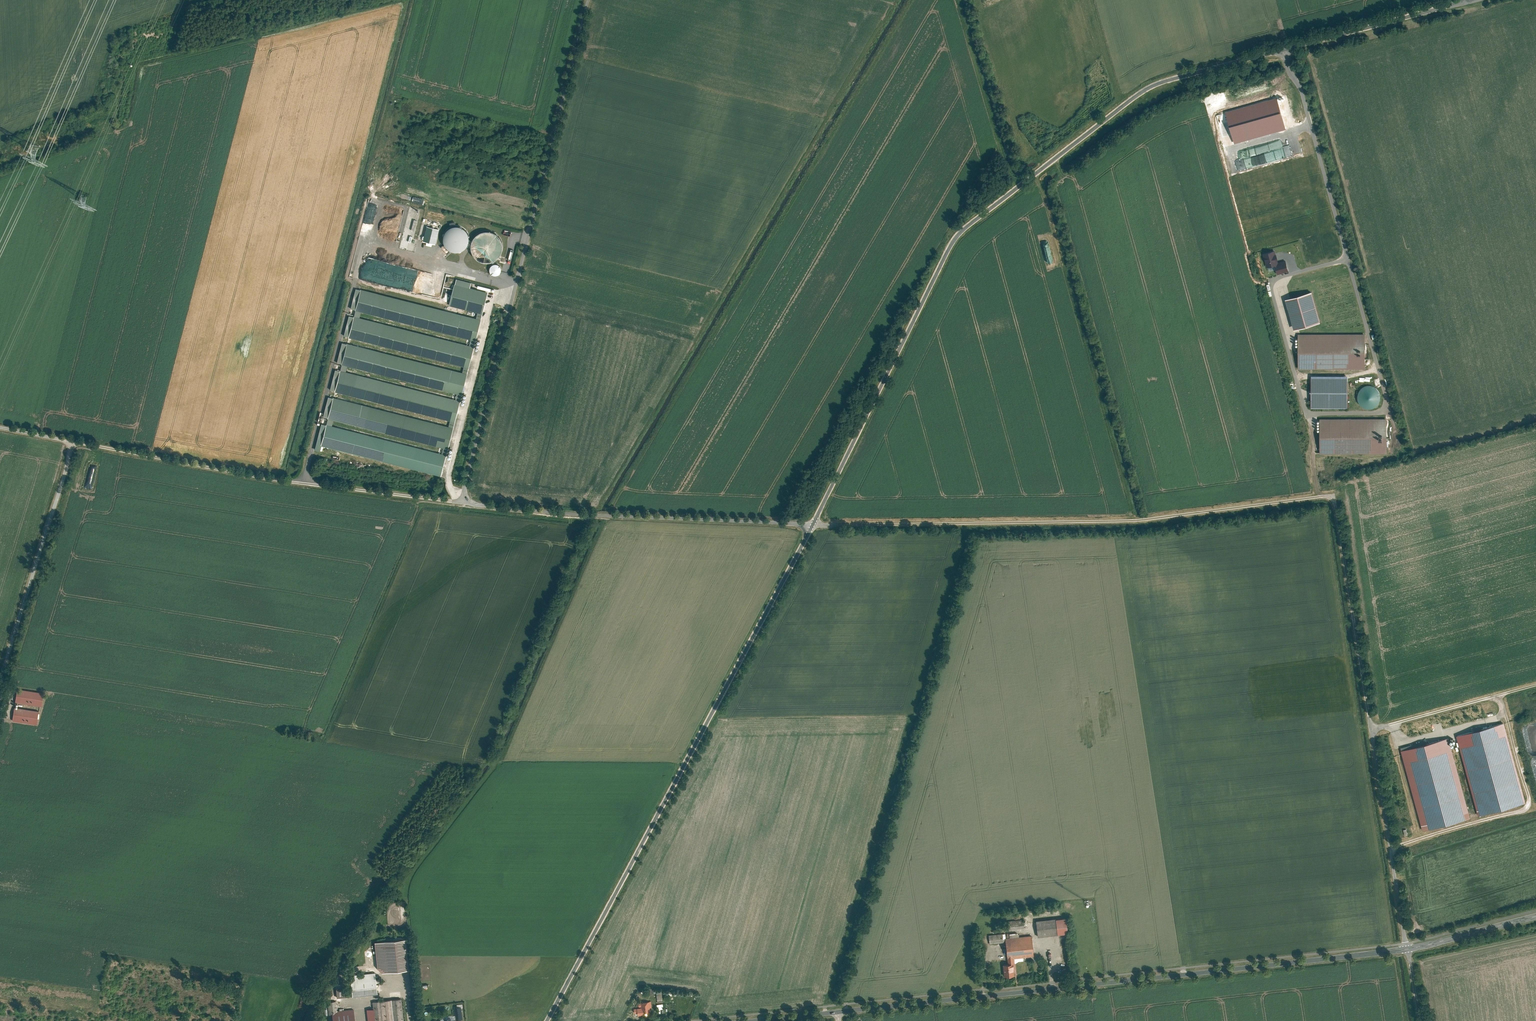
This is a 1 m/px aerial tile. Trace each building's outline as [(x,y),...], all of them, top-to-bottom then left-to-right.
[(467,242),(468,239),(468,234),(467,231),(464,227),(461,225),(457,224),(453,224),(449,226),(446,228),(444,232),(443,236),(444,240),(446,244),(449,246),(452,248),(456,249),(460,248),(464,246),(467,242)] [(432,243),(435,244),(438,228),(425,226),(422,241),(426,242),(425,245),(431,246),(432,243)] [(500,252),(501,246),(501,241),(499,236),(496,232),(491,230),(486,229),(481,230),(476,232),(472,237),(471,241),(470,247),(472,251),(475,255),(479,258),(483,260),(488,260),(493,259),(497,256),(500,252)] [(1262,253),(1266,266),(1274,264),(1278,263),(1278,261),(1275,250),(1262,253)] [(368,258),(365,270),(373,272),(375,264),(376,265),(377,260),(368,258)] [(1278,263),(1274,264),(1277,274),(1287,271),(1284,260),(1278,261),(1278,263)] [(500,272),(501,270),(501,269),(501,267),(500,265),(498,264),(496,263),(495,263),(493,263),(491,264),(490,266),(489,268),(489,270),(490,272),(491,273),(493,274),(495,275),(497,274),(499,274),(500,272)] [(378,283),(406,288),(410,268),(387,264),(386,269),(384,269),(382,278),(379,278),(378,283)] [(455,278),(449,304),(482,312),(487,291),(469,287),(471,282),(455,278)] [(354,309),(469,338),(475,317),(360,288),(354,309)] [(1311,291),(1284,298),(1293,329),(1320,322),(1311,291)] [(352,315),(347,336),(462,365),(468,344),(352,315)] [(1298,333),(1297,368),(1364,368),(1364,333),(1298,333)] [(340,363),(461,393),(466,373),(346,342),(340,363)] [(339,369),(334,390),(453,421),(459,400),(339,369)] [(1347,376),(1311,375),(1310,407),(1347,407),(1347,376)] [(1380,397),(1380,393),(1378,390),(1375,387),(1372,385),(1368,384),(1364,385),(1361,387),(1358,390),(1357,394),(1357,398),(1358,402),(1360,404),(1363,406),(1367,407),(1370,407),(1374,406),(1377,404),(1379,401),(1380,397)] [(326,417),(447,448),(452,427),(332,396),(326,417)] [(1386,452),(1386,417),(1319,418),(1319,453),(1386,452)] [(320,445),(325,424),(321,423),(314,449),(319,450),(320,445)] [(325,424),(320,445),(440,475),(446,454),(325,424)] [(17,687),(15,701),(41,706),(44,692),(17,687)] [(39,710),(14,706),(12,720),(37,724),(39,710)] [(1456,735),(1478,815),(1525,802),(1503,722),(1456,735)] [(1449,737),(1400,750),(1422,831),(1470,818),(1449,737)] [(1066,917),(1056,918),(1057,934),(1068,933),(1066,917)] [(1056,918),(1036,920),(1038,936),(1057,934),(1056,918)] [(1024,928),(1023,919),(1008,921),(1009,929),(1024,928)] [(1004,942),(1003,933),(989,934),(990,943),(1004,942)] [(1032,935),(1005,938),(1008,963),(1013,963),(1014,970),(1015,970),(1014,958),(1034,956),(1032,935)] [(407,937),(376,941),(379,970),(411,966),(407,937)] [(1008,963),(1003,964),(1004,976),(1014,975),(1014,970),(1013,963),(1008,963)] [(376,972),(352,976),(354,995),(378,992),(376,972)] [(335,989),(336,997),(350,996),(349,987),(335,989)] [(373,1001),(376,1020),(397,1020),(404,1020),(401,997),(373,1001)] [(637,1007),(638,1014),(650,1013),(650,1008),(652,1006),(651,1000),(640,1002),(640,1003),(638,1003),(638,1004),(638,1005),(639,1006),(640,1006),(640,1007),(637,1007)] [(333,1012),(334,1020),(355,1020),(354,1009),(333,1012)]
